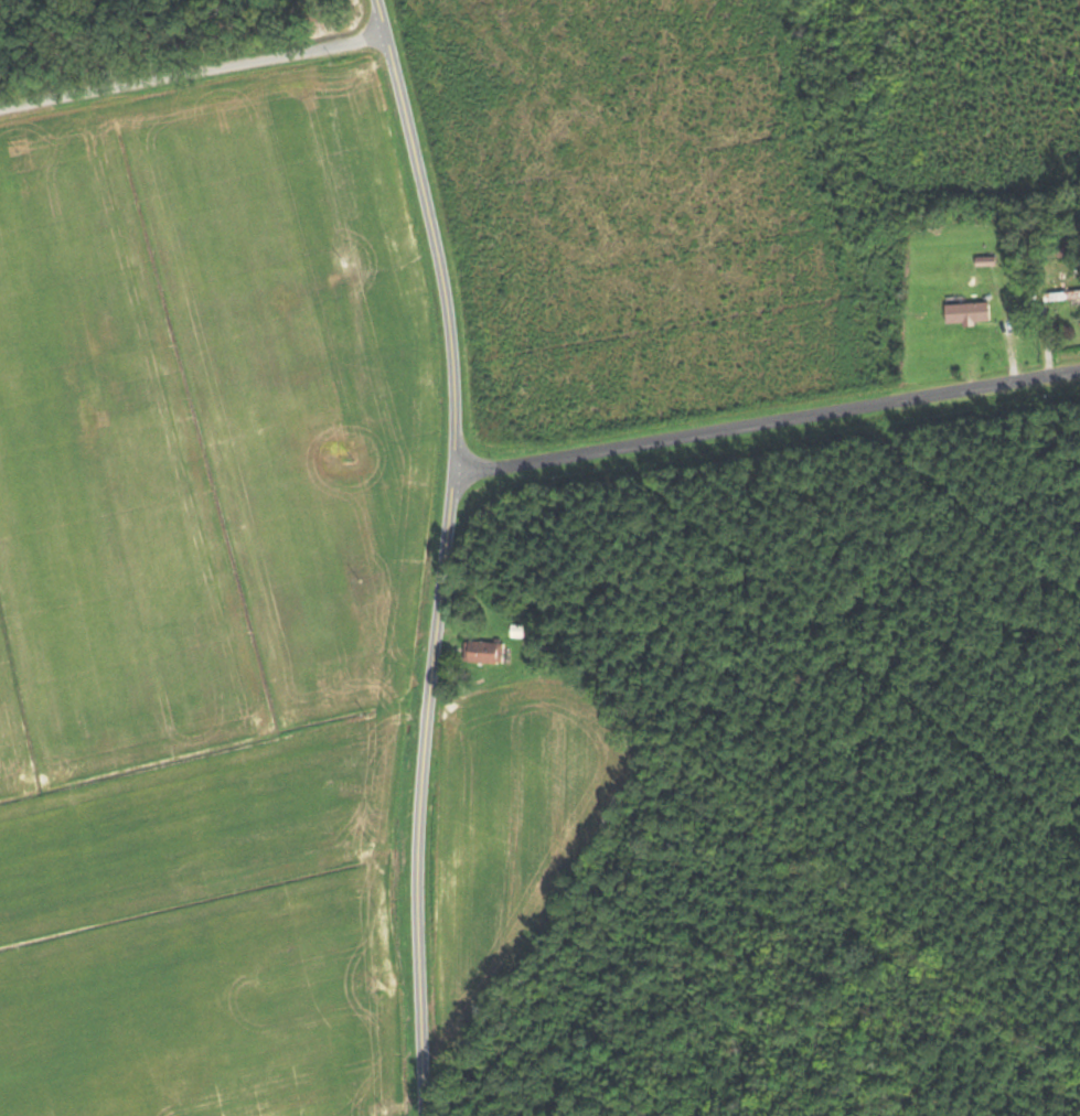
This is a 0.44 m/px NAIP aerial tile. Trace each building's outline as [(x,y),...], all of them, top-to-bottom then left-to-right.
[(1049,291),(1049,302),(1079,302),(1079,291),(1049,291)] [(951,306),(951,326),(995,325),(995,305),(951,306)] [(506,642),(468,641),(468,662),(506,663),(506,642)]
